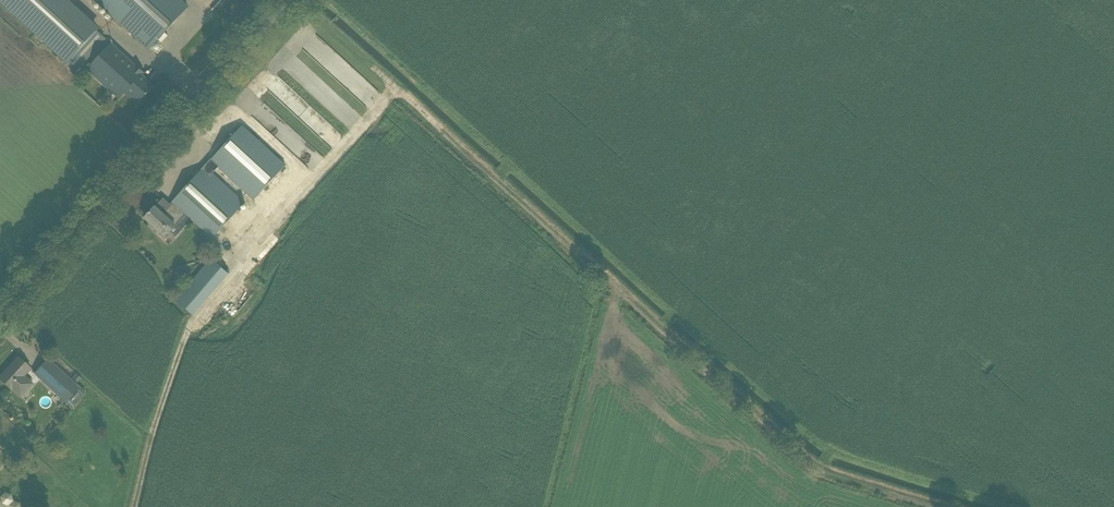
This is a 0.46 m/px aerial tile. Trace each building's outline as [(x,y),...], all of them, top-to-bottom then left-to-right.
[(67,64),(100,28),(70,0),(0,0),(0,2),(67,64)] [(182,0),(94,0),(149,50),(189,7),(182,0)] [(88,69),(111,91),(119,98),(125,92),(135,101),(137,99),(140,101),(154,87),(142,76),(144,73),(136,66),(111,43),(88,69)] [(245,203),(213,173),(219,167),(254,200),(286,165),(242,126),(173,201),(174,202),(163,214),(155,207),(145,218),(160,232),(159,233),(165,239),(171,232),(166,228),(184,209),(214,237),(245,203)] [(229,274),(211,258),(204,266),(222,282),(229,274)] [(20,398),(34,383),(25,375),(31,369),(26,365),(18,357),(7,369),(9,370),(0,380),(20,398)] [(48,358),(34,373),(72,408),(86,393),(48,358)] [(23,503),(3,490),(0,494),(0,506),(20,506),(23,503)]
